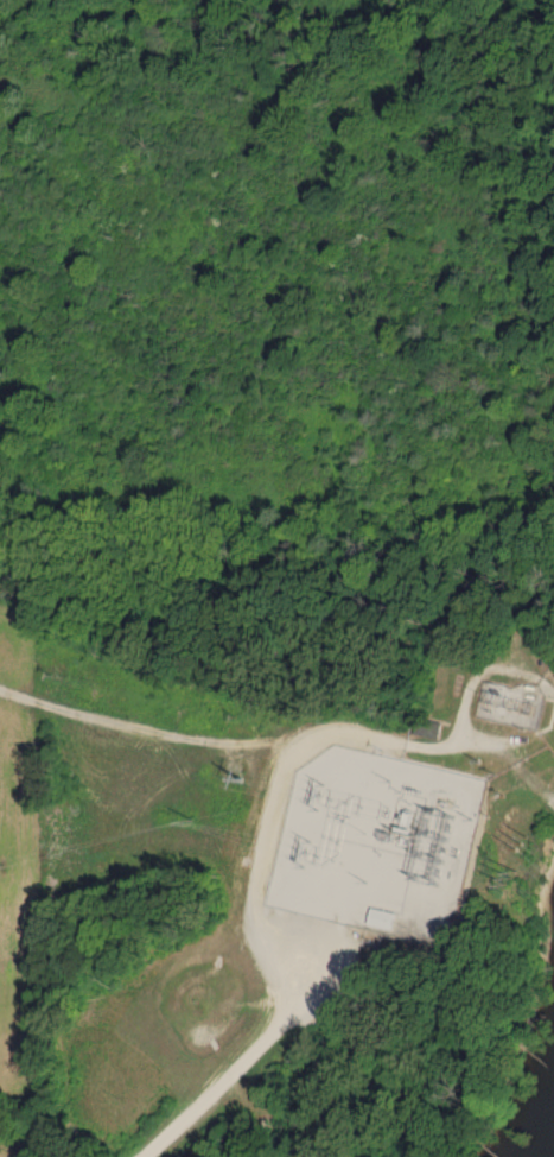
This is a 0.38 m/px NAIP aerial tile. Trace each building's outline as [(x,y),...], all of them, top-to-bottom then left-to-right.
[(394,927),(399,913),(378,906),(373,921),(394,927)]
